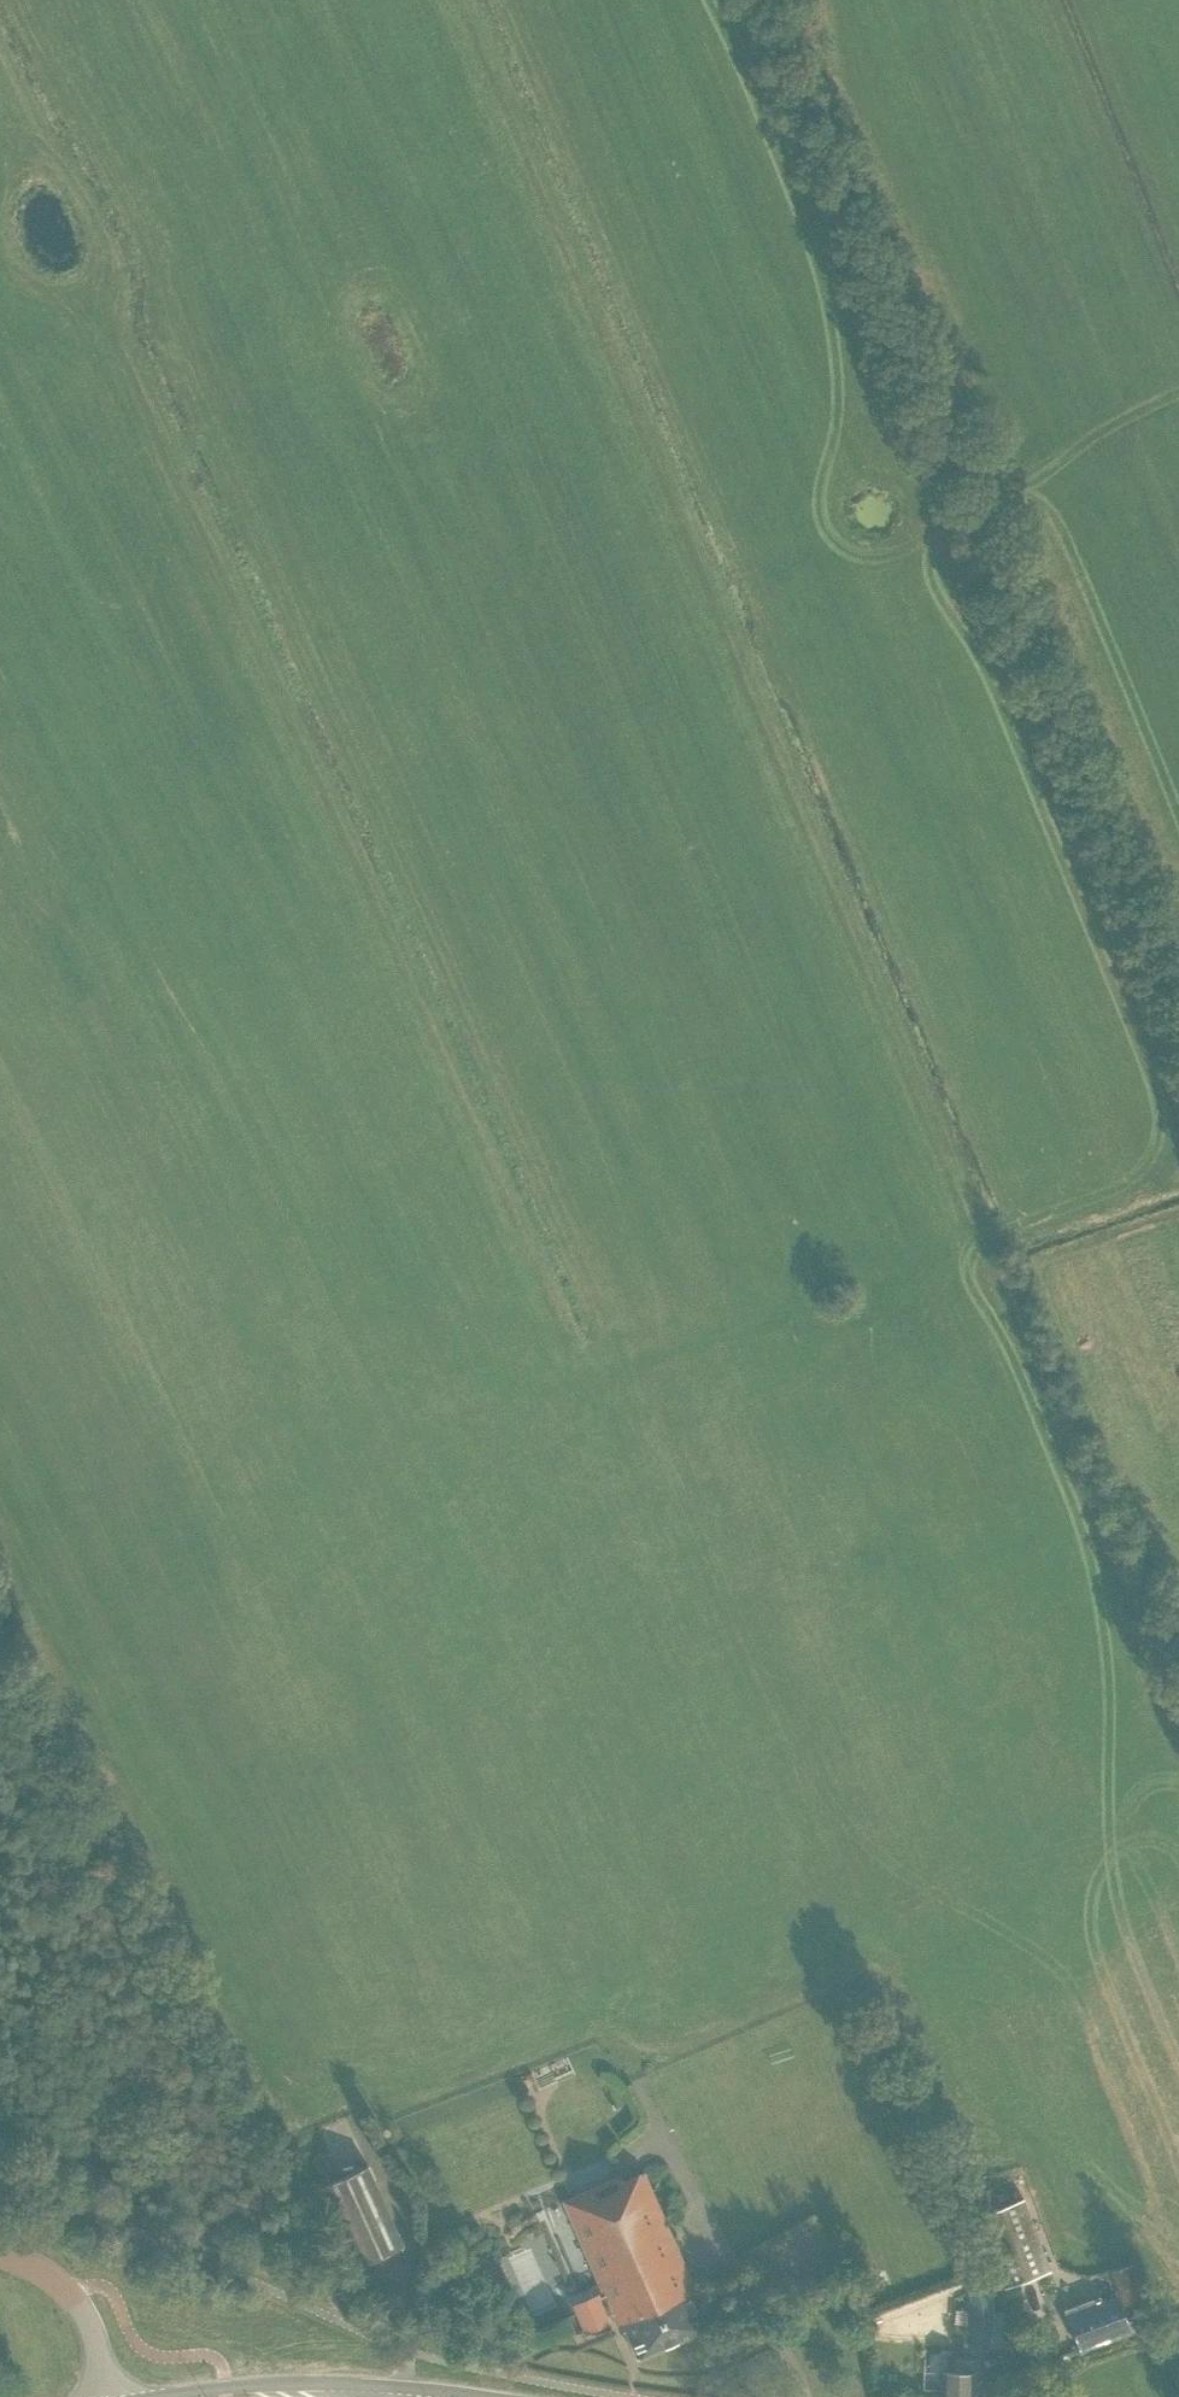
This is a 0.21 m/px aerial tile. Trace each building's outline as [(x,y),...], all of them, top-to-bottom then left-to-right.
[(368,2165),(324,2185),(360,2265),(405,2245),(368,2165)] [(622,2175),(563,2201),(604,2295),(598,2298),(596,2294),(575,2304),(579,2312),(585,2328),(587,2332),(609,2323),(606,2316),(612,2313),(621,2332),(626,2330),(638,2358),(706,2328),(691,2293),(696,2291),(644,2172),(624,2180),(622,2175)] [(1053,2270),(1025,2197),(976,2215),(1004,2288),(1053,2270)] [(978,2272),(972,2250),(959,2253),(965,2275),(978,2272)] [(974,2310),(991,2306),(983,2278),(967,2282),(974,2310)] [(522,2309),(517,2296),(501,2303),(507,2316),(522,2309)] [(1081,2350),(1130,2331),(1117,2297),(1102,2302),(1100,2297),(1089,2300),(1092,2306),(1068,2315),(1081,2350)] [(585,2328),(579,2312),(565,2318),(572,2334),(585,2328)] [(954,2372),(943,2372),(942,2396),(972,2396),(973,2373),(974,2373),(974,2357),(954,2358),(954,2372)]
